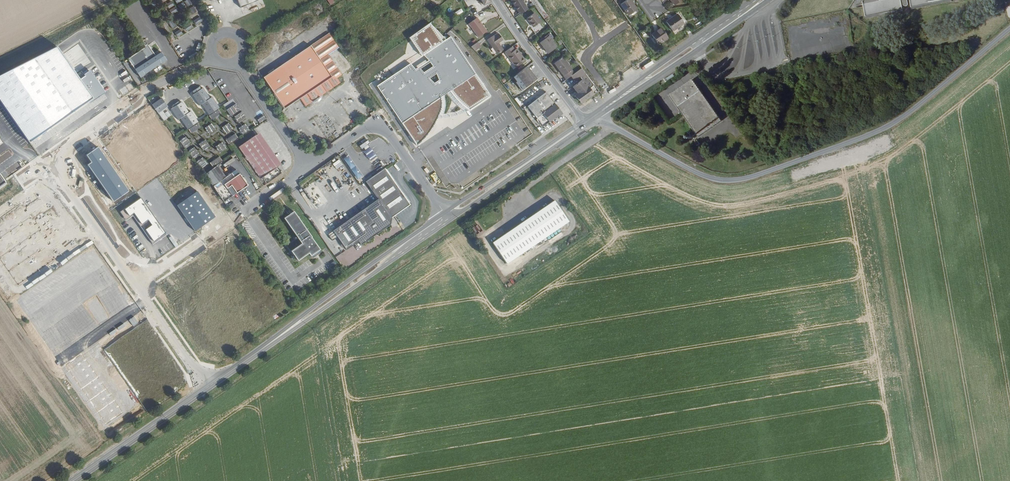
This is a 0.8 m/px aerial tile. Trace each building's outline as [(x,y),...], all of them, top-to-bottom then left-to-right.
[(545,17),(534,0),(527,0),(528,0),(542,20),(545,17)] [(674,8),(681,2),(679,0),(667,0),(674,8)] [(867,14),(904,8),(903,0),(864,0),(867,14)] [(629,1),(621,7),(629,18),(636,13),(631,5),(632,5),(629,1)] [(514,8),(519,16),(527,12),(522,3),(514,8)] [(532,15),(525,21),(531,29),(529,31),(533,36),(540,31),(537,25),(538,24),(532,15)] [(678,16),(667,24),(673,33),(684,25),(678,16)] [(476,21),(467,28),(477,41),(486,35),(476,21)] [(461,104),(471,109),(491,96),(476,74),(451,38),(443,43),(431,23),(412,38),(424,56),(376,87),(419,145),(428,135),(437,122),(443,105),(442,98),(452,91),(456,97),(461,104)] [(662,30),(652,37),(659,46),(668,39),(662,30)] [(305,107),(313,102),(310,98),(317,94),(319,98),(340,84),(337,80),(342,76),(328,56),(339,48),(329,35),(264,79),(285,110),(300,100),(305,107)] [(543,35),(535,41),(536,43),(546,55),(554,49),(543,35)] [(492,40),(492,39),(485,44),(495,58),(502,54),(497,47),(501,44),(497,37),(492,40)] [(141,48),(125,60),(138,78),(143,75),(143,74),(157,64),(158,65),(164,60),(159,52),(153,56),(146,45),(141,48)] [(470,49),(474,53),(479,49),(476,45),(470,49)] [(511,51),(503,56),(515,72),(524,65),(515,53),(513,54),(511,51)] [(552,65),(565,82),(569,79),(573,76),(560,59),(552,65)] [(525,71),(512,81),(521,93),(534,83),(525,71)] [(596,94),(595,92),(579,71),(573,76),(569,79),(574,85),(579,81),(581,83),(571,90),(576,97),(574,99),(579,106),(596,94)] [(721,122),(692,81),(669,96),(698,137),(721,122)] [(208,116),(219,109),(211,98),(209,100),(203,89),(201,90),(199,87),(192,92),(193,95),(191,96),(198,107),(201,105),(208,116)] [(310,98),(313,102),(319,98),(317,94),(310,98)] [(163,97),(155,103),(161,111),(169,106),(163,97)] [(545,98),(527,111),(541,131),(553,122),(554,123),(560,119),(545,98)] [(180,119),(187,129),(198,122),(191,111),(189,113),(182,102),(180,103),(179,102),(173,106),(174,107),(171,109),(178,120),(180,119)] [(236,103),(226,109),(231,116),(240,109),(236,103)] [(238,122),(245,117),(241,111),(234,116),(238,122)] [(222,127),(226,133),(232,129),(228,122),(222,127)] [(212,123),(205,127),(208,133),(215,130),(212,123)] [(238,128),(243,134),(249,130),(245,123),(238,128)] [(235,133),(225,139),(228,144),(238,138),(235,133)] [(179,141),(183,147),(190,142),(185,136),(179,141)] [(259,143),(254,136),(237,147),(240,151),(245,159),(250,168),(255,175),(258,180),(276,168),(273,165),(269,158),(263,150),(259,143)] [(205,139),(199,144),(203,150),(209,146),(205,139)] [(222,142),(215,146),(219,152),(226,148),(222,142)] [(188,151),(191,157),(198,153),(194,147),(188,151)] [(372,152),(370,153),(365,156),(368,161),(375,157),(372,152)] [(212,166),(222,161),(220,156),(210,162),(212,166)] [(343,159),(357,179),(361,176),(348,156),(343,159)] [(200,168),(206,164),(202,157),(196,162),(200,168)] [(378,162),(375,157),(368,161),(371,166),(378,162)] [(377,198),(389,214),(406,203),(383,169),(365,181),(377,198)] [(210,186),(221,202),(245,186),(234,170),(210,186)] [(389,214),(377,198),(332,229),(345,248),(357,240),(359,245),(390,223),(391,217),(389,214)] [(555,201),(493,243),(507,264),(569,222),(555,201)] [(309,257),(318,249),(310,239),(311,237),(293,212),(283,219),(300,244),(289,252),(296,261),(307,254),(309,257)] [(332,239),(337,236),(333,231),(329,234),(332,239)]
